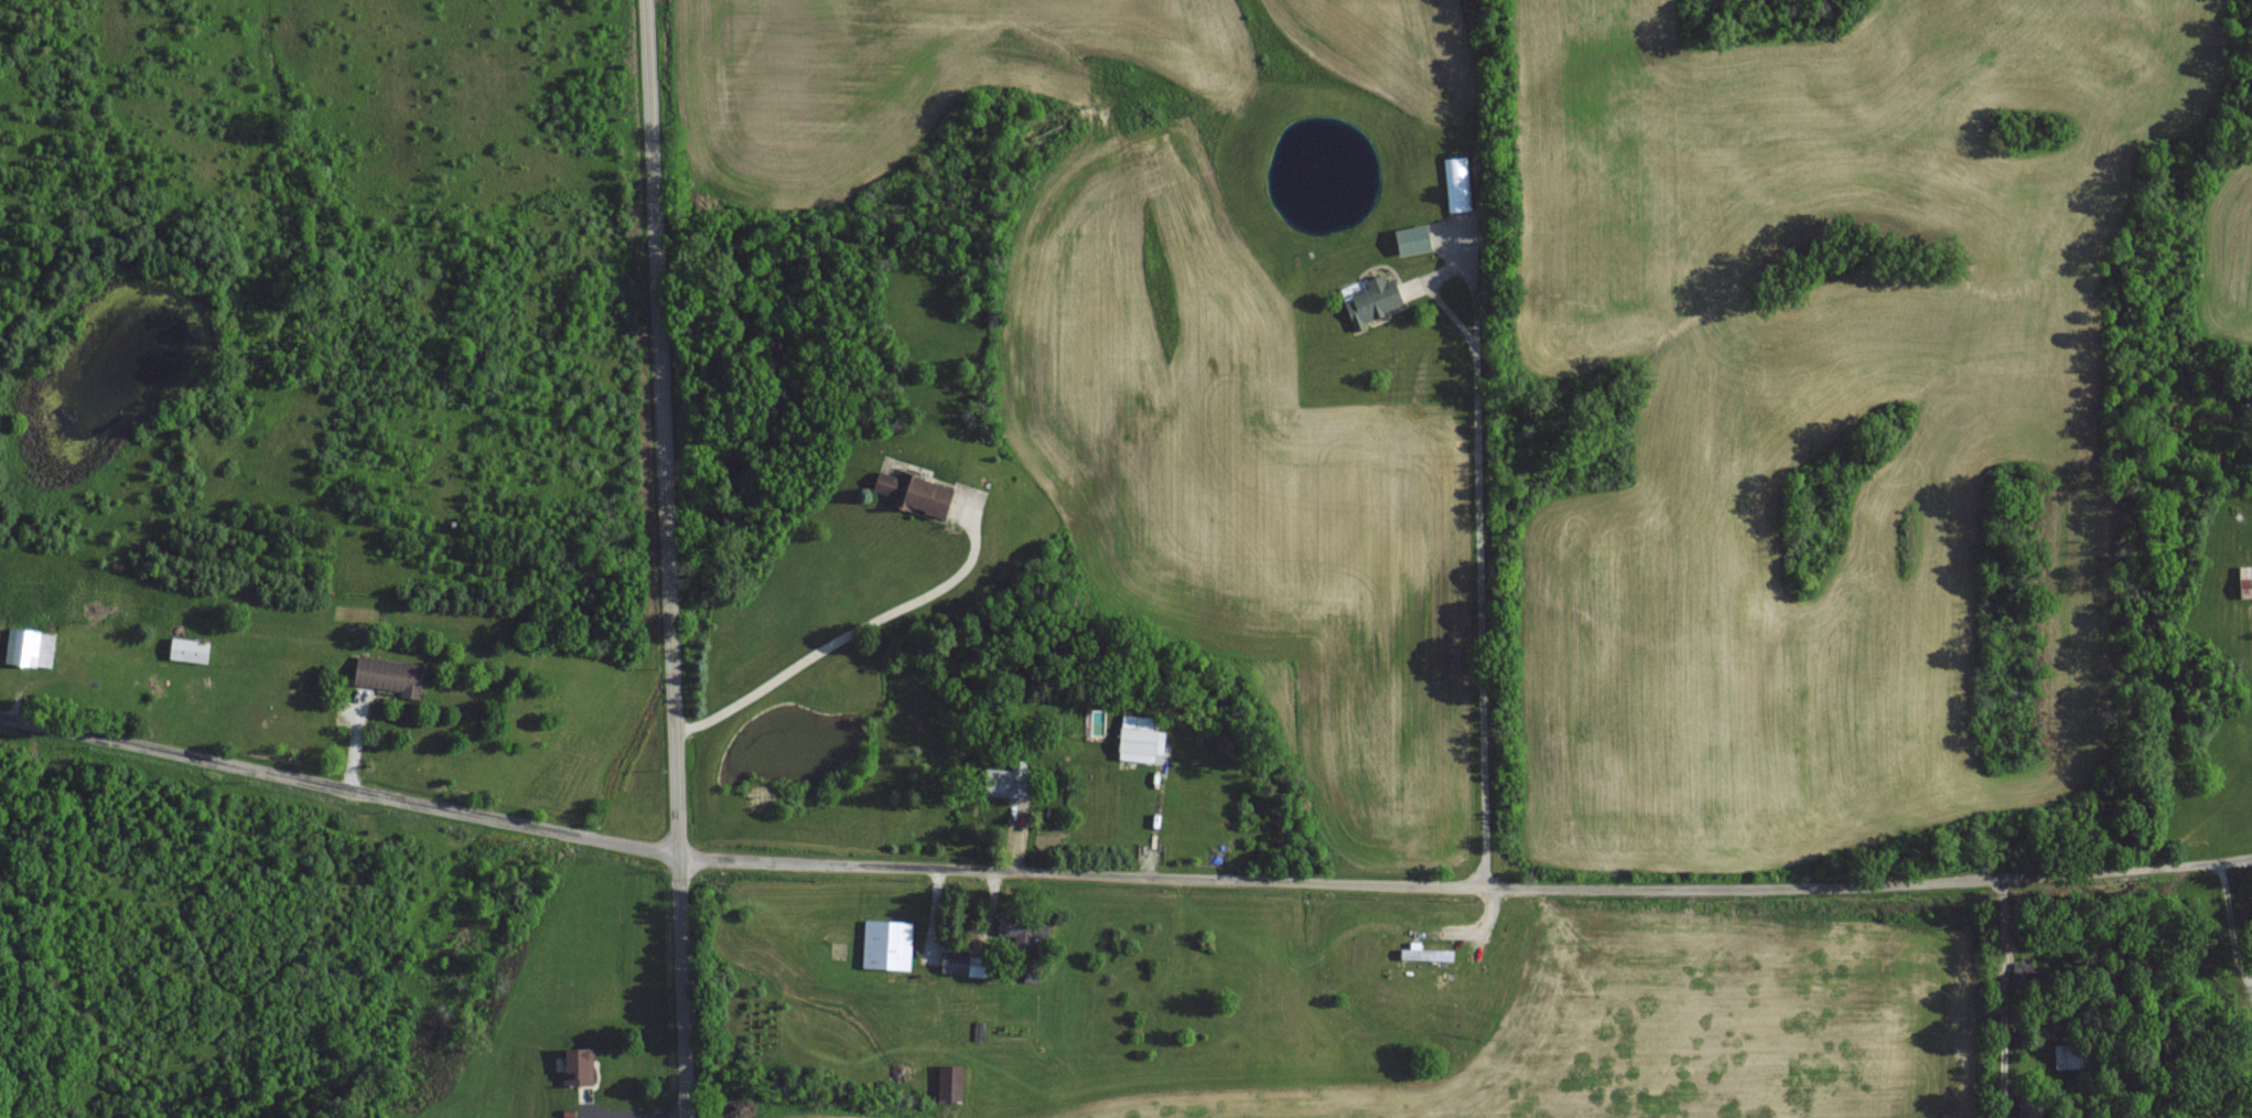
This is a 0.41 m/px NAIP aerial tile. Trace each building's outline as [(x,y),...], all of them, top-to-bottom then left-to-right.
[(1444,158),(1448,212),(1470,210),(1467,156),(1444,158)] [(1392,230),(1396,256),(1428,250),(1424,225),(1392,230)] [(1402,309),(1391,274),(1365,283),(1367,290),(1343,297),(1352,325),(1402,309)] [(2237,566),(2237,599),(2251,599),(2251,566),(2237,566)] [(49,669),(52,632),(3,629),(1,666),(49,669)] [(416,697),(420,665),(354,656),(350,688),(416,697)] [(1153,762),(1153,751),(1162,752),(1162,731),(1152,730),(1152,718),(1119,717),(1117,760),(1153,762)] [(860,968),(909,970),(911,921),(862,919),(860,968)] [(2056,1044),(2056,1069),(2091,1069),(2091,1044),(2056,1044)] [(561,1084),(592,1084),(592,1048),(561,1048),(561,1084)] [(959,1099),(959,1066),(937,1066),(937,1099),(959,1099)] [(2044,1099),(2019,1099),(2019,1117),(2044,1117),(2044,1099)]
